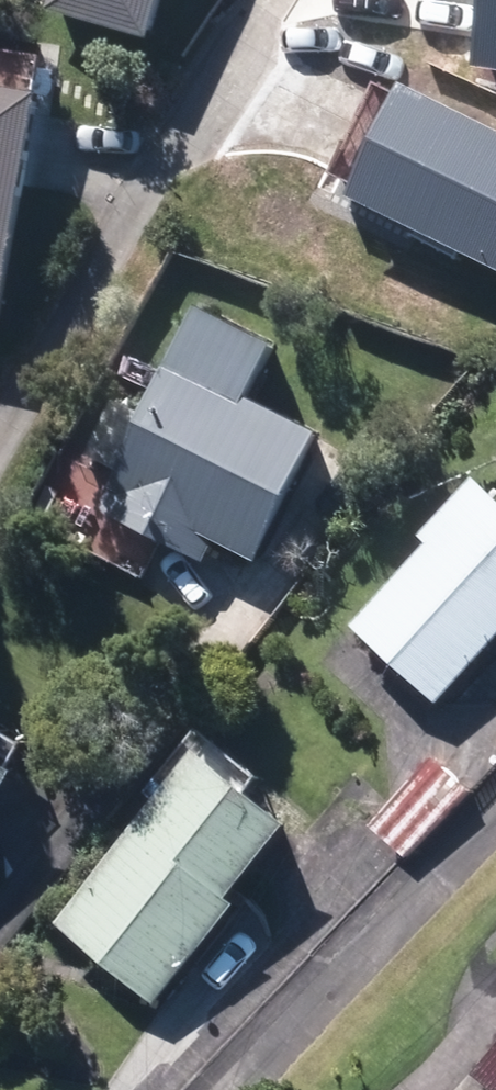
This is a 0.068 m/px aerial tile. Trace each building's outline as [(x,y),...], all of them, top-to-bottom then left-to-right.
[(145,46),(158,0),(49,0),(45,13),(145,46)] [(37,102),(0,95),(0,292),(37,102)] [(495,277),(495,139),(407,96),(353,207),(495,277)] [(102,513),(205,570),(216,549),(248,566),(315,442),(244,403),(271,355),(198,315),(140,422),(114,409),(71,490),(104,508),(102,513)] [(439,710),(495,647),(495,508),(480,493),(354,634),(439,710)] [(14,779),(30,752),(0,735),(0,803),(14,779)] [(61,930),(159,1008),(235,911),(228,906),(287,833),(195,761),(61,930)] [(373,832),(406,866),(467,802),(434,769),(373,832)] [(482,1089),(495,1089),(495,1055),(473,1083),(482,1089)]
